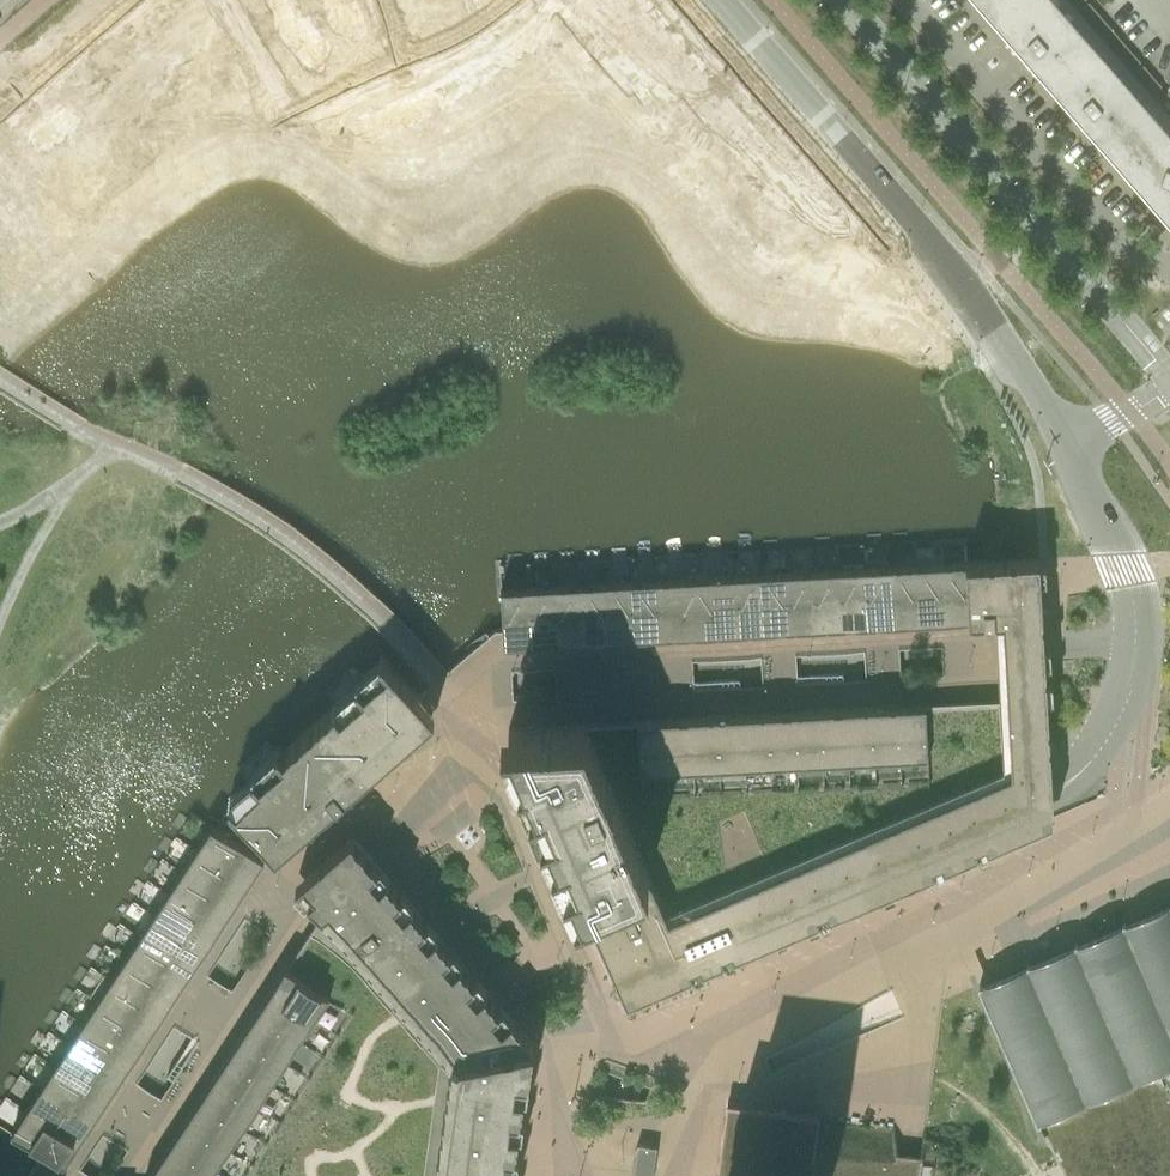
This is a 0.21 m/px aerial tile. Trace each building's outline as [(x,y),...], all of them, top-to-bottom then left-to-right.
[(104,1),(141,44),(162,26),(170,19),(158,6),(151,12),(140,0),(104,0),(104,1)] [(268,4),(288,26),(294,34),(308,22),(301,15),(318,0),(273,0),(268,4)] [(564,2),(570,9),(581,0),(566,0),(564,2)] [(597,14),(598,15),(615,0),(585,0),(597,14)] [(588,22),(603,40),(606,43),(649,6),(644,0),(615,0),(598,15),(597,14),(588,22)] [(1002,31),(1038,0),(975,0),(1002,31)] [(1065,104),(1112,64),(1056,0),(1038,0),(1002,31),(1065,104)] [(564,2),(550,14),(557,21),(570,9),(564,2)] [(1140,62),(1088,3),(1079,11),(1131,71),(1140,62)] [(649,6),(606,43),(609,47),(624,64),(630,72),(644,60),(637,53),(667,26),(649,6)] [(438,20),(417,38),(454,82),(476,63),(483,57),(472,43),(464,50),(438,20)] [(603,40),(589,51),(596,58),(609,47),(606,43),(603,40)] [(141,44),(138,47),(149,61),(157,54),(145,41),(141,44)] [(368,64),(366,65),(395,99),(404,109),(417,97),(424,91),(395,57),(397,55),(389,46),(368,64)] [(330,62),(308,82),(346,125),(359,113),(366,107),(337,73),(339,72),(330,62)] [(662,81),(649,93),(655,100),(670,117),(673,121),(717,83),(699,62),(669,88),(662,81)] [(1129,177),(1169,142),(1169,131),(1112,64),(1065,104),(1129,177)] [(96,66),(89,73),(100,86),(108,80),(96,66)] [(1161,86),(1143,66),(1133,74),(1156,100),(1161,86)] [(23,70),(2,89),(28,119),(21,125),(33,138),(40,132),(57,117),(61,114),(23,70)] [(454,82),(451,85),(462,98),(470,92),(458,79),(454,82)] [(108,80),(100,86),(112,99),(119,93),(108,80)] [(424,91),(417,97),(429,110),(436,104),(433,101),(424,91)] [(395,99),(388,105),(400,119),(407,112),(404,109),(395,99)] [(366,107),(359,113),(371,127),(378,120),(375,117),(366,107)] [(61,114),(57,117),(69,130),(76,124),(65,111),(61,114)] [(762,115),(718,153),(721,156),(735,172),(768,143),(770,144),(780,136),(762,115)] [(670,117),(657,129),(663,136),(677,125),(673,121),(670,117)] [(1129,177),(1169,225),(1169,142),(1129,177)] [(735,172),(725,180),(745,203),(751,210),(764,198),(758,191),(788,165),(770,144),(768,143),(735,172)] [(715,149),(702,161),(708,168),(721,156),(718,153),(715,149)] [(702,161),(688,172),(695,180),(708,168),(702,161)] [(585,723),(508,727),(517,748),(512,751),(531,796),(542,821),(580,910),(588,928),(597,948),(623,1010),(758,952),(756,946),(853,905),(925,874),(950,863),(1053,819),(1046,697),(1039,563),(1038,559),(988,562),(965,563),(968,623),(1002,621),(1007,698),(1007,699),(974,701),(978,770),(869,777),(878,799),(877,800),(887,823),(883,825),(855,759),(717,767),(621,808),(585,723)] [(940,565),(939,565),(942,606),(943,624),(968,623),(965,563),(961,563),(940,565)] [(914,566),(913,566),(916,608),(917,626),(943,624),(942,606),(939,565),(914,566)] [(888,568),(890,609),(891,627),(917,626),(916,608),(913,566),(888,568)] [(862,569),(864,611),(865,629),(891,627),(890,609),(888,568),(862,569)] [(836,571),(838,612),(839,630),(865,629),(864,611),(862,569),(836,571)] [(811,572),(810,572),(812,613),(814,632),(839,630),(838,612),(836,571),(811,572)] [(785,574),(784,574),(787,615),(788,633),(814,632),(812,613),(810,572),(785,574)] [(759,575),(758,575),(761,616),(762,635),(788,633),(787,615),(784,574),(759,575)] [(733,577),(735,618),(736,636),(762,635),(761,616),(758,575),(733,577)] [(706,578),(696,579),(698,623),(699,638),(710,638),(736,636),(735,618),(733,577),(706,578)] [(685,579),(658,581),(661,622),(662,640),(688,639),(699,638),(698,623),(696,579),(685,579)] [(656,581),(632,582),(634,624),(635,642),(662,640),(661,622),(658,581),(656,581)] [(630,582),(606,584),(608,625),(609,643),(635,642),(634,624),(632,582),(630,582)] [(604,584),(579,585),(582,627),(583,645),(609,643),(608,625),(606,584),(604,584)] [(578,585),(553,587),(555,628),(556,646),(583,645),(582,627),(579,585),(578,585)] [(552,587),(527,588),(529,630),(530,648),(556,646),(555,628),(553,587),(552,587)] [(527,588),(500,590),(502,631),(503,649),(530,648),(529,630),(527,588)] [(254,780),(228,802),(273,853),(275,856),(399,748),(434,718),(419,701),(386,663),(382,658),(380,660),(379,660),(381,663),(370,673),(355,686),(363,695),(340,715),(335,709),(283,754),(281,752),(278,749),(275,751),(278,755),(283,760),(259,780),(254,774),(252,776),(251,777),(254,780)] [(925,704),(897,705),(900,755),(928,754),(925,704)] [(897,705),(871,707),(874,757),(900,755),(897,705)] [(871,707),(845,708),(848,758),(874,757),(871,707)] [(845,708),(819,710),(822,760),(848,758),(845,708)] [(819,710),(794,711),(797,761),(822,760),(819,710)] [(794,711),(768,713),(771,763),(797,761),(794,711)] [(768,713),(742,714),(745,764),(771,763),(768,713)] [(742,714),(716,716),(719,766),(745,764),(742,714)] [(716,716),(690,717),(693,767),(719,766),(716,716)] [(690,717),(664,719),(667,769),(693,767),(690,717)] [(664,719),(637,720),(640,770),(667,769),(664,719)] [(211,827),(196,849),(250,884),(264,862),(211,827)] [(525,1075),(528,1076),(533,1042),(511,1016),(509,1019),(351,837),(296,885),(295,885),(313,907),(321,916),(329,909),(361,947),(379,968),(352,1009),(325,1005),(247,1124),(240,1175),(511,1175),(525,1075)] [(196,849),(182,871),(235,905),(250,884),(196,849)] [(182,871),(168,893),(221,927),(235,905),(182,871)] [(154,914),(207,949),(221,927),(168,893),(154,914)] [(140,936),(139,936),(192,971),(207,949),(154,914),(140,936)] [(1136,933),(1114,943),(995,994),(1048,1117),(1037,1122),(1042,1131),(1064,1175),(1169,1175),(1169,1011),(1136,933)] [(125,957),(125,958),(178,993),(192,971),(139,936),(125,957)] [(111,979),(111,980),(164,1015),(178,993),(125,958),(111,979)] [(269,991),(304,1013),(314,1020),(329,997),(285,968),(269,991)] [(97,1001),(96,1002),(150,1036),(164,1015),(111,980),(97,1001)] [(255,1013),(290,1035),(300,1042),(314,1020),(304,1013),(269,991),(255,1013)] [(83,1022),(82,1023),(135,1058),(150,1036),(96,1002),(83,1022)] [(255,1013),(241,1034),(286,1063),(299,1042),(290,1035),(255,1013)] [(69,1044),(68,1045),(121,1080),(135,1058),(82,1023),(69,1044)] [(241,1034),(227,1056),(271,1085),(286,1063),(241,1034)] [(54,1066),(54,1067),(107,1102),(121,1080),(68,1045),(54,1066)] [(227,1056),(213,1078),(257,1107),(271,1085),(227,1056)] [(40,1087),(39,1089),(92,1124),(107,1102),(54,1067),(40,1087)] [(213,1078),(199,1099),(243,1128),(257,1107),(213,1078)] [(26,1109),(25,1111),(78,1146),(92,1124),(39,1089),(26,1109)] [(199,1099),(184,1121),(229,1150),(243,1128),(199,1099)] [(819,1116),(726,1103),(716,1175),(919,1175),(926,1132),(923,1132),(919,1157),(897,1154),(894,1128),(891,1127),(895,1153),(815,1142),(819,1116)] [(12,1131),(11,1133),(45,1155),(64,1167),(78,1146),(25,1111),(12,1131)] [(184,1121),(170,1143),(215,1172),(229,1150),(184,1121)] [(156,1164),(174,1175),(212,1175),(215,1172),(170,1143),(156,1164)] [(156,1164),(148,1175),(174,1175),(156,1164)]
